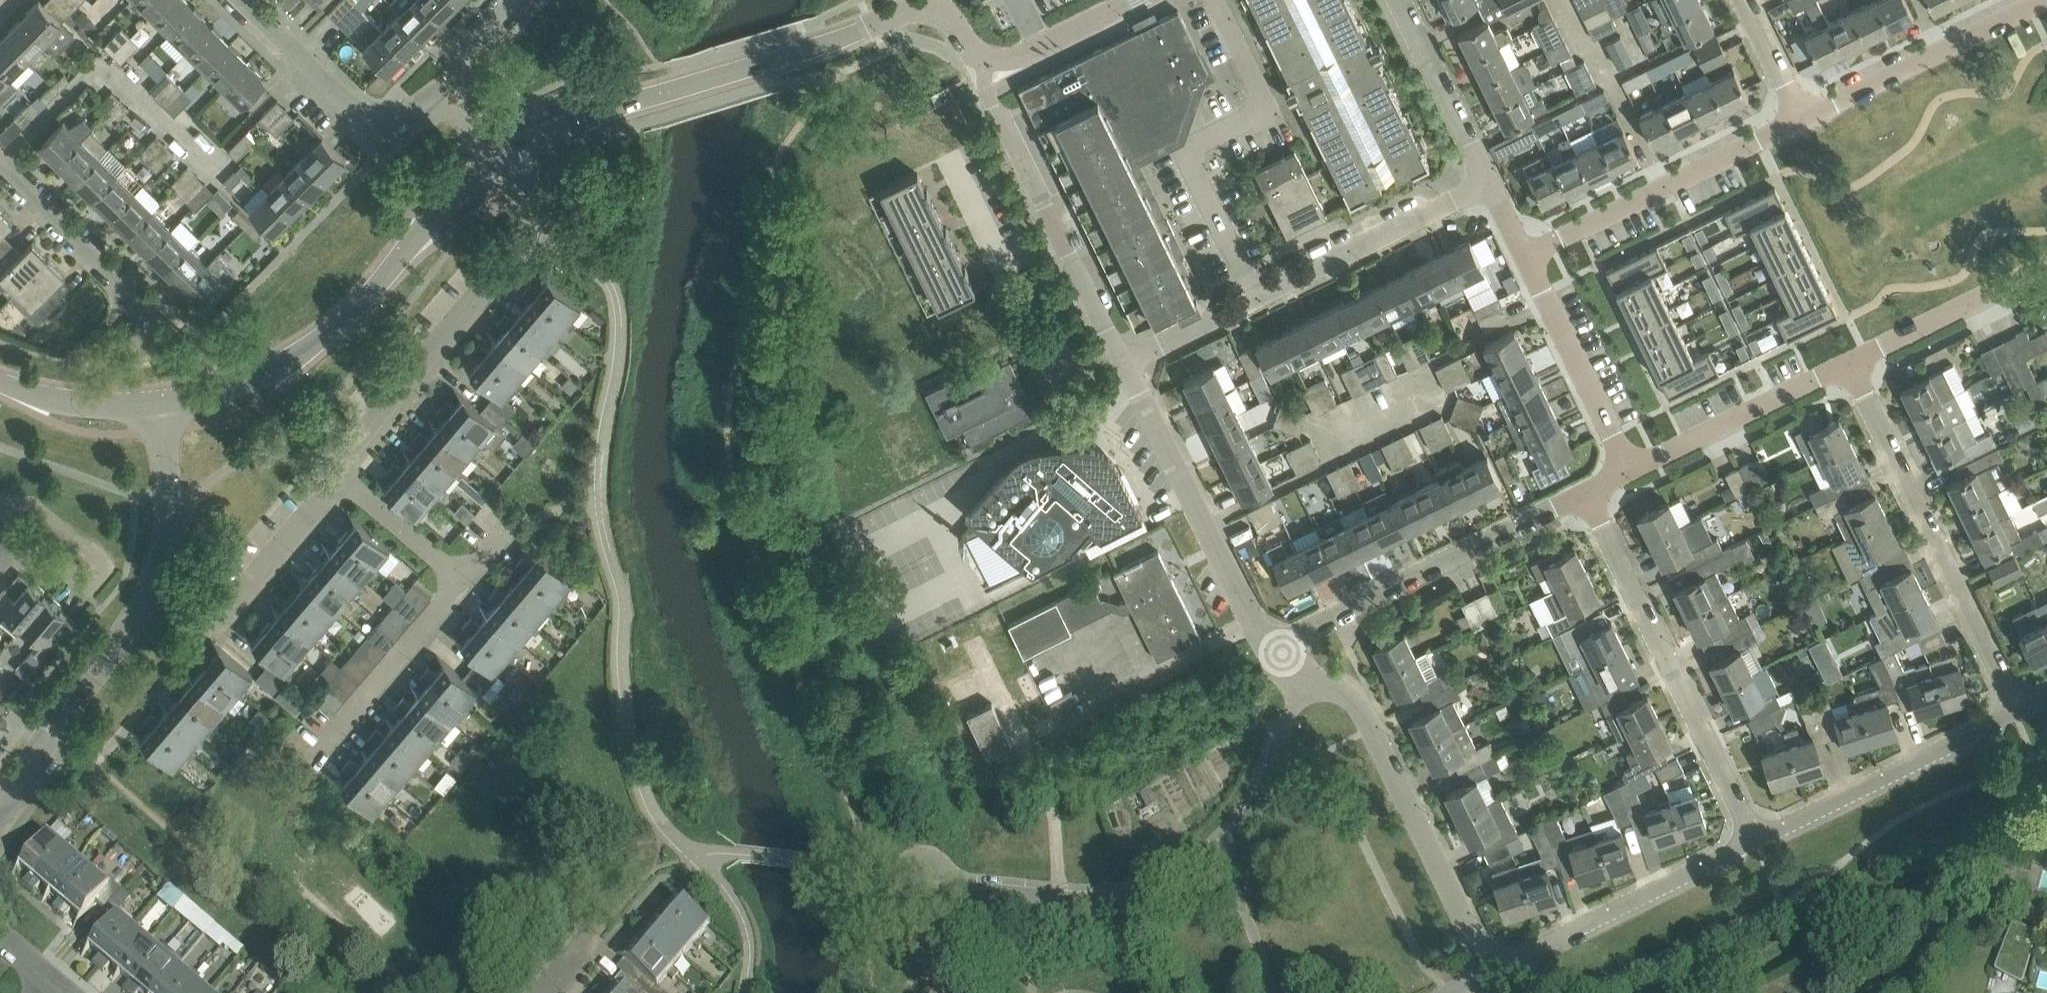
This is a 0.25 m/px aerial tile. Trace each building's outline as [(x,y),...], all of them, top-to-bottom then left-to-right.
[(70,14),(56,0),(48,0),(43,4),(39,0),(21,19),(45,42),(56,54),(76,35),(64,23),(63,24),(62,22),(70,14)] [(78,6),(73,0),(56,0),(70,14),(78,6)] [(166,0),(137,0),(152,15),(166,0)] [(194,9),(185,0),(166,0),(152,15),(170,33),(194,9)] [(361,9),(351,0),(341,0),(328,13),(337,22),(348,32),(366,15),(361,9)] [(367,0),(351,0),(361,9),(368,1),(367,0)] [(441,19),(422,0),(413,0),(400,13),(424,37),(441,19)] [(460,1),(459,0),(422,0),(441,19),(460,1)] [(1360,20),(1359,21),(1349,0),(1257,0),(1258,3),(1252,6),(1253,7),(1254,6),(1260,19),(1259,20),(1260,21),(1266,18),(1271,28),(1265,31),(1265,32),(1266,32),(1280,59),(1279,60),(1279,61),(1285,58),(1290,69),(1284,72),(1285,73),(1286,72),(1289,78),(1287,79),(1290,87),(1289,87),(1294,99),(1296,98),(1300,106),(1302,105),(1305,111),(1304,111),(1304,112),(1306,112),(1311,122),(1309,123),(1310,124),(1311,123),(1325,151),(1323,151),(1324,153),(1325,152),(1330,162),(1329,163),(1330,164),(1331,163),(1337,177),(1336,177),(1337,178),(1343,175),(1348,186),(1342,189),(1342,190),(1343,189),(1350,203),(1382,188),(1378,180),(1394,172),(1398,180),(1429,165),(1422,150),(1423,150),(1423,149),(1417,152),(1412,141),(1418,138),(1417,137),(1416,138),(1410,125),(1411,124),(1410,123),(1404,126),(1399,115),(1405,112),(1405,111),(1404,112),(1390,84),(1391,84),(1391,83),(1385,86),(1380,75),(1386,72),(1385,71),(1384,72),(1381,66),(1383,65),(1380,57),(1381,56),(1381,55),(1379,56),(1374,47),(1376,46),(1376,45),(1374,46),(1370,38),(1368,39),(1365,33),(1366,33),(1366,32),(1360,35),(1355,24),(1361,21),(1360,20)] [(1505,0),(1443,0),(1451,16),(1478,3),(1482,11),(1505,0)] [(1489,21),(1507,13),(1507,14),(1511,12),(1526,5),(1537,0),(1505,0),(1482,11),(1487,21),(1488,20),(1489,21)] [(1607,6),(1604,0),(1592,0),(1578,7),(1584,18),(1607,6)] [(1627,3),(1626,0),(1604,0),(1607,6),(1612,16),(1613,17),(1627,10),(1624,4),(1627,3)] [(1702,3),(1701,0),(1665,0),(1673,17),(1702,3)] [(1794,12),(1806,6),(1818,28),(1804,35),(1819,64),(1843,52),(1829,23),(1818,0),(1788,0),(1794,12)] [(1890,29),(1875,0),(1852,11),(1866,40),(1890,29)] [(1905,0),(1875,0),(1890,29),(1914,17),(1905,0)] [(1957,0),(1928,0),(1933,12),(1957,0)] [(1685,41),(1714,27),(1702,3),(1673,17),(1661,23),(1665,33),(1678,27),(1685,41)] [(1589,28),(1612,16),(1607,6),(1584,18),(1589,28)] [(188,51),(212,27),(194,9),(170,33),(188,51)] [(1205,291),(1194,297),(1126,159),(1177,135),(1192,89),(1188,81),(1209,71),(1178,10),(1019,88),(1136,327),(1176,307),(1181,318),(1202,307),(1197,297),(1206,293),(1205,291)] [(83,11),(75,19),(89,33),(97,25),(83,11)] [(1638,34),(1648,29),(1639,11),(1629,17),(1638,34)] [(1843,52),(1866,40),(1852,11),(1829,23),(1843,52)] [(406,55),(424,37),(400,13),(382,32),(406,55)] [(1618,27),(1613,17),(1612,16),(1589,28),(1594,39),(1618,27)] [(1546,50),(1565,40),(1554,17),(1534,27),(1532,28),(1539,44),(1542,43),(1546,50)] [(27,60),(45,42),(21,19),(3,37),(27,60)] [(1495,33),(1489,21),(1488,20),(1487,21),(1459,34),(1471,58),(1500,44),(1513,38),(1507,26),(1495,33)] [(206,69),(230,45),(212,27),(188,51),(206,69)] [(112,54),(130,36),(122,28),(104,46),(112,54)] [(1638,34),(1647,52),(1657,47),(1648,29),(1638,34)] [(388,73),(406,55),(382,32),(364,49),(388,73)] [(1705,69),(1710,67),(1728,58),(1716,34),(1693,46),(1705,69)] [(1621,35),(1607,42),(1619,66),(1633,59),(1621,35)] [(121,63),(139,45),(130,36),(112,54),(121,63)] [(27,60),(3,37),(0,39),(0,69),(9,78),(27,60)] [(1577,64),(1572,53),(1565,40),(1546,50),(1552,63),(1560,59),(1565,70),(1577,64)] [(1482,82),(1511,67),(1500,44),(1471,58),(1482,82)] [(224,87),(248,63),(230,45),(206,69),(224,87)] [(1675,68),(1693,59),(1688,48),(1670,57),(1675,68)] [(1651,80),(1675,68),(1670,57),(1646,69),(1651,80)] [(1577,94),(1589,88),(1597,84),(1585,60),(1577,64),(1565,70),(1577,94)] [(262,85),(266,81),(248,63),(224,87),(242,105),(244,103),(252,112),(270,94),(262,85)] [(1494,105),(1523,91),(1511,67),(1482,82),(1494,105)] [(9,78),(0,69),(0,87),(9,78)] [(1627,92),(1651,80),(1646,69),(1622,81),(1627,92)] [(1710,81),(1725,110),(1749,98),(1734,69),(1710,81)] [(157,99),(175,81),(166,72),(148,90),(157,99)] [(1725,110),(1710,81),(1706,72),(1683,84),(1687,92),(1701,121),(1725,110)] [(58,92),(70,80),(64,74),(52,85),(58,92)] [(166,108),(184,89),(175,81),(157,99),(166,108)] [(948,84),(931,92),(936,103),(954,95),(948,84)] [(47,104),(58,92),(52,85),(40,97),(47,104)] [(174,116),(183,107),(192,98),(184,89),(166,108),(174,116)] [(1586,112),(1610,100),(1604,89),(1580,101),(1586,112)] [(103,118),(121,100),(112,91),(94,109),(103,118)] [(1548,108),(1543,98),(1530,105),(1523,91),(1494,105),(1505,129),(1548,108)] [(1678,133),(1701,121),(1687,92),(1664,104),(1678,133)] [(968,125),(957,101),(955,98),(945,103),(958,130),(968,125)] [(112,127),(119,119),(130,109),(121,100),(103,118),(112,127)] [(268,126),(285,109),(277,100),(260,118),(268,126)] [(23,128),(40,110),(32,101),(14,119),(23,128)] [(1561,124),(1586,112),(1580,101),(1556,113),(1561,124)] [(1654,145),(1678,133),(1664,104),(1639,116),(1654,145)] [(276,135),(293,117),(285,109),(268,126),(276,135)] [(1538,135),(1561,124),(1556,113),(1533,124),(1539,137),(1538,135)] [(93,128),(84,119),(69,127),(58,116),(38,135),(44,140),(39,145),(58,163),(81,140),(93,128)] [(1516,149),(1539,137),(1533,124),(1510,136),(1516,149)] [(1636,158),(1637,157),(1623,128),(1599,140),(1613,169),(1636,157),(1636,158)] [(1613,169),(1599,140),(1594,129),(1570,140),(1570,139),(1569,139),(1590,180),(1593,185),(1606,179),(1606,177),(1604,173),(1613,169)] [(228,150),(236,159),(254,141),(245,132),(228,150)] [(147,162),(166,145),(157,136),(139,154),(147,162)] [(346,161),(335,150),(322,137),(304,155),(328,179),(346,161)] [(1566,191),(1590,180),(1569,139),(1559,144),(1565,157),(1552,163),(1566,191)] [(75,181),(99,157),(81,140),(58,163),(75,181)] [(156,171),(167,161),(174,153),(166,145),(147,162),(156,171)] [(1287,236),(1327,216),(1295,150),(1286,155),(1285,152),(1281,154),(1282,156),(1255,170),(1287,236)] [(1566,191),(1552,163),(1547,153),(1523,164),(1536,191),(1540,199),(1542,204),(1544,203),(1544,202),(1566,191)] [(310,197),(328,179),(304,155),(286,173),(310,197)] [(93,199),(117,175),(99,157),(75,181),(93,199)] [(179,194),(197,176),(188,167),(170,185),(179,194)] [(223,183),(230,190),(241,178),(235,171),(223,183)] [(292,215),(310,197),(286,173),(268,191),(292,215)] [(890,211),(928,192),(918,173),(917,173),(916,173),(882,190),(881,190),(881,191),(881,192),(890,211)] [(111,217),(135,193),(117,175),(93,199),(111,217)] [(187,202),(205,184),(197,176),(179,194),(187,202)] [(196,211),(214,193),(205,184),(187,202),(196,211)] [(1740,205),(1725,212),(1735,234),(1751,226),(1749,223),(1784,206),(1775,187),(1740,205)] [(274,233),(292,215),(268,191),(250,210),(274,233)] [(1536,191),(1528,195),(1532,203),(1540,199),(1536,191)] [(890,211),(900,230),(937,212),(928,192),(890,211)] [(129,235),(153,211),(135,193),(111,217),(129,235)] [(1784,206),(1749,223),(1751,226),(1758,241),(1793,224),(1784,206)] [(243,227),(249,220),(239,209),(232,216),(243,227)] [(12,222),(0,210),(0,235),(12,222)] [(147,253),(171,229),(153,211),(129,235),(147,253)] [(900,230),(909,249),(947,231),(937,212),(900,230)] [(256,239),(262,233),(249,220),(243,227),(256,239)] [(1793,224),(1758,241),(1765,254),(1767,259),(1802,242),(1793,224)] [(1703,227),(1695,231),(1700,242),(1708,238),(1703,227)] [(165,271),(189,247),(171,229),(147,253),(165,271)] [(909,249),(919,269),(956,251),(947,231),(909,249)] [(1690,233),(1682,237),(1688,248),(1696,244),(1690,233)] [(9,245),(0,236),(0,255),(9,245)] [(1470,240),(1446,252),(1461,281),(1468,296),(1492,284),(1485,269),(1470,240)] [(49,258),(33,242),(20,255),(9,245),(0,255),(0,278),(2,277),(16,291),(49,258)] [(1802,242),(1767,259),(1776,277),(1811,260),(1802,242)] [(1711,244),(1704,248),(1709,259),(1717,256),(1711,244)] [(1657,245),(1607,270),(1616,288),(1651,271),(1653,274),(1668,267),(1657,245)] [(207,265),(206,264),(189,247),(165,271),(183,289),(207,265)] [(919,269),(929,288),(966,270),(956,251),(919,269)] [(1699,251),(1691,254),(1696,266),(1704,262),(1699,251)] [(1437,293),(1461,281),(1446,252),(1422,264),(1437,293)] [(202,307),(225,283),(236,273),(216,254),(206,264),(207,265),(183,289),(202,307)] [(23,310),(25,312),(37,324),(65,296),(65,295),(62,298),(52,288),(66,275),(49,258),(16,291),(29,304),(23,310)] [(1811,260),(1776,277),(1785,295),(1820,278),(1811,260)] [(1413,305),(1437,293),(1422,264),(1398,276),(1413,305)] [(1723,268),(1715,272),(1721,283),(1728,279),(1723,268)] [(581,306),(554,283),(539,270),(538,271),(549,280),(541,289),(532,282),(527,287),(573,326),(576,323),(571,319),(581,306)] [(939,308),(974,291),(975,291),(975,290),(975,289),(966,270),(929,288),(938,308),(939,308)] [(1651,271),(1616,288),(1625,307),(1660,289),(1653,274),(1651,271)] [(1710,274),(1703,278),(1708,289),(1716,285),(1710,274)] [(1389,316),(1413,305),(1398,276),(1374,287),(1389,316)] [(1820,278),(1785,295),(1792,310),(1794,314),(1829,297),(1820,278)] [(1728,279),(1721,283),(1726,294),(1734,290),(1728,279)] [(1492,284),(1468,296),(1480,320),(1504,309),(1492,284)] [(1716,285),(1708,289),(1713,300),(1721,296),(1716,285)] [(570,330),(573,326),(527,287),(523,293),(531,300),(523,310),(555,337),(565,325),(570,330)] [(1365,328),(1389,316),(1374,287),(1351,299),(1365,328)] [(1660,289),(1625,307),(1633,325),(1669,307),(1660,289)] [(1792,310),(1777,318),(1787,339),(1811,328),(1838,315),(1829,297),(1794,314),(1792,310)] [(1341,340),(1365,328),(1351,299),(1327,311),(1341,340)] [(1740,302),(1732,306),(1737,317),(1745,313),(1740,302)] [(1669,307),(1633,325),(1642,343),(1678,326),(1670,310),(1669,307)] [(1485,331),(1509,320),(1504,309),(1480,320),(1485,331)] [(1727,309),(1719,312),(1725,323),(1733,320),(1727,309)] [(545,349),(555,337),(523,310),(515,320),(506,312),(501,318),(547,357),(550,353),(545,349)] [(1317,352),(1341,340),(1327,311),(1303,323),(1317,352)] [(1745,313),(1737,317),(1743,328),(1750,324),(1745,313)] [(544,360),(547,357),(501,318),(497,323),(505,331),(497,340),(529,368),(539,356),(544,360)] [(1733,320),(1725,323),(1730,334),(1738,331),(1733,320)] [(1293,363),(1317,352),(1303,323),(1279,334),(1293,363)] [(1678,326),(1642,343),(1651,361),(1687,344),(1678,326)] [(1497,369),(1526,355),(1514,330),(1485,345),(1497,369)] [(2030,338),(2026,330),(2013,336),(2024,360),(2027,358),(2026,357),(2046,346),(2046,333),(2046,331),(2030,338)] [(1270,374),(1293,363),(1279,334),(1256,345),(1270,374)] [(1431,358),(1422,340),(1419,334),(1408,339),(1420,363),(1431,358)] [(2026,387),(2038,381),(2027,358),(2024,360),(2013,336),(2002,342),(2024,388),(2026,387)] [(1757,337),(1749,341),(1754,352),(1762,348),(1757,337)] [(1408,339),(1386,350),(1392,363),(1396,361),(1396,362),(1404,358),(1409,369),(1420,363),(1408,339)] [(519,379),(529,368),(497,340),(489,350),(480,342),(475,348),(521,387),(524,384),(519,379)] [(2004,398),(2024,388),(2002,342),(1992,347),(2003,370),(1993,375),(2004,398)] [(1744,343),(1736,347),(1742,358),(1750,354),(1744,343)] [(1687,344),(1651,361),(1660,379),(1696,362),(1693,356),(1687,344)] [(1981,352),(1993,375),(2003,370),(1992,347),(1981,352)] [(518,391),(521,387),(475,348),(471,354),(479,361),(471,370),(461,362),(460,362),(496,393),(488,402),(508,419),(516,409),(503,398),(513,386),(518,391)] [(1240,353),(1252,377),(1263,372),(1251,348),(1240,353)] [(1696,362),(1660,379),(1669,397),(1720,372),(1708,348),(1693,356),(1696,362)] [(1387,380),(1398,374),(1392,363),(1386,350),(1375,355),(1387,380)] [(1509,393),(1538,378),(1526,355),(1497,369),(1509,393)] [(1355,357),(1351,359),(1355,365),(1353,366),(1356,374),(1365,390),(1376,385),(1367,367),(1364,361),(1359,363),(1355,357)] [(1441,380),(1465,368),(1460,357),(1436,369),(1441,380)] [(971,444),(985,437),(1036,412),(1010,360),(993,368),(989,360),(926,392),(947,435),(963,427),(971,444)] [(1966,387),(1963,382),(1954,364),(1902,389),(1902,391),(1904,390),(1915,413),(1956,393),(1966,387)] [(1197,405),(1226,390),(1214,366),(1185,380),(1197,405)] [(1354,396),(1365,390),(1353,366),(1342,372),(1354,396)] [(1447,391),(1454,387),(1471,379),(1465,368),(1441,380),(1447,391)] [(1520,416),(1549,402),(1538,378),(1509,393),(1520,416)] [(1337,404),(1329,386),(1326,380),(1315,385),(1327,409),(1337,404)] [(2026,387),(2037,408),(2046,403),(2046,400),(2038,381),(2026,387)] [(1316,414),(1327,409),(1315,385),(1304,390),(1316,414)] [(508,419),(488,402),(480,411),(454,388),(453,389),(464,398),(456,407),(447,400),(442,406),(488,445),(493,449),(506,434),(500,428),(508,419)] [(1208,428),(1237,414),(1226,390),(1197,405),(1208,428)] [(1926,436),(1967,415),(1956,393),(1915,413),(1926,436)] [(1484,405),(1477,402),(1458,395),(1454,407),(1479,416),(1484,405)] [(1532,440),(1561,426),(1549,402),(1520,416),(1532,440)] [(1304,423),(1308,412),(1282,403),(1278,414),(1304,423)] [(2032,404),(2012,414),(2020,431),(2041,421),(2032,404)] [(485,448),(488,445),(442,406),(437,411),(446,418),(438,428),(470,456),(480,444),(485,448)] [(1475,428),(1479,416),(1454,407),(1450,418),(1475,428)] [(1985,428),(1984,425),(1977,412),(1968,416),(1967,415),(1926,436),(1937,459),(1936,459),(1936,461),(1949,455),(1953,465),(1997,444),(1991,431),(1976,438),(1974,433),(1985,428)] [(1220,452),(1249,438),(1237,414),(1208,428),(1220,452)] [(1299,435),(1304,423),(1278,414),(1274,425),(1299,435)] [(1454,440),(1445,421),(1442,415),(1431,421),(1443,445),(1454,440)] [(1851,443),(1848,436),(1839,418),(1822,427),(1819,421),(1795,433),(1810,463),(1851,443)] [(1432,450),(1443,445),(1431,421),(1420,426),(1432,450)] [(1541,483),(1569,470),(1562,455),(1573,450),(1561,426),(1532,440),(1544,464),(1534,469),(1541,483)] [(460,467),(470,456),(438,428),(430,438),(421,430),(416,436),(462,475),(465,472),(460,467)] [(1416,458),(1413,452),(1404,434),(1393,440),(1405,464),(1416,458)] [(450,489),(462,475),(416,436),(411,441),(420,449),(412,459),(444,486),(445,485),(450,489)] [(1231,475),(1260,461),(1249,438),(1220,452),(1231,475)] [(1292,462),(1316,450),(1311,439),(1287,451),(1292,462)] [(1394,469),(1405,464),(1393,440),(1382,445),(1394,469)] [(1142,516),(1120,471),(1115,462),(1112,458),(1109,454),(1106,452),(1104,450),(1099,447),(1094,445),(1089,444),(1086,443),(1083,443),(1076,443),(1040,447),(1034,448),(1030,449),(1028,450),(1023,453),(1019,455),(1015,458),(1012,461),(1009,464),(965,513),(973,519),(959,535),(958,537),(959,539),(960,539),(961,539),(963,539),(984,529),(1032,571),(1066,555),(1090,528),(1095,532),(1084,545),(1142,516)] [(1828,499),(1850,488),(1844,476),(1863,467),(1851,443),(1810,463),(1828,499)] [(1960,479),(1948,485),(1949,486),(1950,485),(1961,508),(1998,490),(2009,484),(2004,473),(1993,479),(1987,467),(2004,459),(1998,447),(1973,460),(1955,468),(1960,479)] [(1292,462),(1298,473),(1322,461),(1316,450),(1292,462)] [(1383,474),(1380,468),(1371,450),(1360,456),(1372,480),(1383,474)] [(1463,467),(1478,497),(1502,485),(1488,456),(1463,467)] [(434,498),(444,486),(412,459),(404,468),(395,461),(390,467),(436,506),(439,502),(434,498)] [(1243,500),(1272,485),(1260,461),(1231,475),(1243,500)] [(1361,485),(1358,479),(1349,461),(1338,467),(1350,491),(1361,485)] [(1750,492),(1760,487),(1759,485),(1762,483),(1752,461),(1738,468),(1749,489),(1750,492)] [(433,509),(436,506),(390,467),(385,472),(394,479),(386,488),(376,480),(375,481),(417,517),(428,504),(433,509)] [(1339,496),(1350,491),(1338,467),(1327,472),(1339,496)] [(1454,508),(1478,497),(1463,467),(1440,479),(1454,508)] [(1738,468),(1726,474),(1732,486),(1722,491),(1727,500),(1736,495),(1749,489),(1738,468)] [(484,502),(488,497),(462,476),(458,480),(484,502)] [(1430,520),(1454,508),(1440,479),(1416,491),(1430,520)] [(1760,487),(1750,492),(1757,508),(1767,504),(1770,496),(1765,485),(1760,487)] [(1845,536),(1887,517),(1875,492),(1857,501),(1850,488),(1828,499),(1821,502),(1815,505),(1823,518),(1834,513),(1845,536)] [(1972,531),(2010,513),(1998,490),(1961,508),(1972,531)] [(1407,531),(1430,520),(1416,491),(1392,502),(1407,531)] [(1254,521),(1278,510),(1273,499),(1249,511),(1254,521)] [(1651,541),(1691,521),(1680,499),(1670,504),(1669,501),(1639,516),(1651,541)] [(462,502),(453,512),(466,523),(475,513),(462,502)] [(1383,543),(1407,531),(1392,502),(1369,514),(1383,543)] [(1278,510),(1254,521),(1259,532),(1284,521),(1278,510)] [(376,565),(390,549),(348,513),(347,513),(357,522),(344,537),(376,565)] [(2009,558),(2015,555),(2044,542),(2038,530),(2022,537),(2010,513),(1972,531),(1983,554),(1982,555),(1983,556),(2003,546),(2009,558)] [(1359,555),(1383,543),(1369,514),(1345,526),(1359,555)] [(1723,549),(1717,538),(1713,539),(1702,516),(1691,521),(1651,541),(1663,564),(1682,555),(1688,568),(1723,549)] [(1864,573),(1886,563),(1880,550),(1899,541),(1887,517),(1845,536),(1843,538),(1855,562),(1858,560),(1864,573)] [(1336,566),(1359,555),(1345,526),(1321,537),(1336,566)] [(363,580),(376,565),(344,537),(331,552),(363,580)] [(1312,578),(1336,566),(1321,537),(1298,549),(1312,578)] [(1298,549),(1288,554),(1282,541),(1267,548),(1288,590),(1312,578),(1298,549)] [(573,580),(546,557),(531,544),(530,545),(540,554),(532,563),(524,555),(519,561),(565,601),(568,597),(562,593),(573,580)] [(1687,614),(1727,594),(1715,570),(1738,559),(1731,546),(1723,549),(1688,568),(1694,580),(1675,590),(1687,614)] [(1587,572),(1575,548),(1562,554),(1560,549),(1531,563),(1539,579),(1550,573),(1557,586),(1587,572)] [(1157,660),(1201,638),(1158,550),(1114,572),(1157,660)] [(350,595),(363,580),(331,552),(318,568),(350,595)] [(1994,578),(2012,570),(2020,565),(2015,555),(2009,558),(1989,568),(1994,578)] [(562,604),(565,601),(519,561),(514,567),(523,574),(514,584),(546,611),(556,600),(562,604)] [(1878,612),(1923,591),(1911,566),(1892,575),(1886,563),(1864,573),(1860,575),(1878,612)] [(337,610),(350,595),(318,568),(306,583),(337,610)] [(1564,628),(1586,617),(1580,606),(1599,596),(1587,572),(1557,586),(1557,587),(1544,594),(1555,617),(1547,621),(1554,635),(1560,632),(1565,629),(1564,628)] [(1071,630),(1068,624),(1104,606),(1097,592),(1102,589),(1098,580),(1092,583),(1056,601),(1009,624),(1024,655),(1071,630)] [(47,598),(29,582),(15,599),(4,589),(0,594),(0,619),(17,633),(23,627),(22,626),(47,598)] [(324,626),(337,610),(306,583),(293,598),(324,626)] [(403,595),(421,610),(431,599),(413,583),(403,595)] [(536,623),(546,611),(514,584),(506,593),(498,586),(493,591),(539,631),(542,628),(536,623)] [(536,634),(539,631),(493,591),(488,597),(497,604),(488,614),(520,642),(530,630),(536,634)] [(1498,613),(1496,609),(1488,591),(1475,597),(1486,618),(1498,613)] [(1899,646),(1919,637),(1922,635),(1916,624),(1935,614),(1923,591),(1878,612),(1870,616),(1882,640),(1875,642),(1881,656),(1894,649),(1899,646)] [(1754,611),(1741,617),(1729,593),(1727,594),(1687,614),(1699,638),(1717,629),(1724,641),(1760,624),(1754,611)] [(412,621),(421,610),(403,595),(394,606),(412,621)] [(1472,625),(1486,618),(1475,597),(1461,604),(1472,625)] [(27,679),(61,638),(51,629),(65,613),(47,598),(22,626),(23,627),(40,641),(16,669),(27,679)] [(311,641),(324,626),(293,598),(280,614),(311,641)] [(2039,604),(2046,621),(2046,600),(2039,604)] [(2011,652),(2017,664),(2032,657),(2035,664),(2036,663),(2036,662),(2046,656),(2046,621),(2039,604),(2013,617),(2020,632),(2026,644),(2011,652)] [(403,632),(412,621),(394,606),(384,616),(403,632)] [(298,656),(311,641),(280,614),(267,629),(298,656)] [(510,654),(520,642),(488,614),(480,624),(472,616),(467,622),(507,657),(513,661),(516,658),(510,654)] [(395,641),(403,632),(384,616),(376,626),(395,641)] [(1583,665),(1623,645),(1611,621),(1593,631),(1586,617),(1564,628),(1565,629),(1560,632),(1571,653),(1576,650),(1583,665)] [(494,672),(507,657),(467,622),(462,627),(471,635),(463,644),(453,635),(452,636),(478,659),(470,668),(490,685),(498,675),(494,672)] [(1741,648),(1759,640),(1766,637),(1760,624),(1724,641),(1730,654),(1711,663),(1723,687),(1753,672),(1741,648)] [(386,652),(395,641),(376,626),(367,636),(386,652)] [(1924,650),(1929,648),(1947,639),(1940,626),(1922,635),(1919,637),(1924,650)] [(286,671),(298,656),(267,629),(254,643),(244,635),(243,635),(272,660),(264,669),(283,686),(292,676),(286,671)] [(1416,656),(1413,650),(1404,632),(1374,647),(1386,671),(1416,656)] [(376,663),(386,652),(367,636),(358,647),(376,663)] [(253,675),(216,643),(211,639),(210,640),(220,649),(212,658),(204,651),(199,656),(244,696),(248,692),(242,687),(253,675)] [(1601,701),(1622,691),(1616,679),(1635,669),(1623,645),(1583,665),(1595,689),(1601,701)] [(368,672),(376,663),(358,647),(350,657),(368,672)] [(1943,704),(1930,661),(1904,669),(1894,649),(1881,656),(1892,678),(1897,693),(1910,689),(1918,713),(1920,713),(1919,712),(1943,704)] [(1438,675),(1437,674),(1426,651),(1416,656),(1386,671),(1398,695),(1417,686),(1423,697),(1452,683),(1446,671),(1438,675)] [(1930,661),(1943,704),(1967,696),(1968,698),(1969,697),(1955,653),(1930,661)] [(490,685),(470,668),(462,677),(436,654),(436,655),(446,664),(438,673),(429,666),(424,672),(465,707),(478,691),(482,694),(490,685)] [(1834,655),(1818,663),(1827,682),(1843,674),(1834,655)] [(242,699),(244,696),(199,656),(194,662),(203,669),(194,679),(226,706),(236,695),(242,699)] [(1880,684),(1892,678),(1881,656),(1869,662),(1880,684)] [(359,683),(368,672),(350,657),(341,667),(359,683)] [(350,694),(359,683),(341,667),(332,678),(350,694)] [(1781,704),(1775,692),(1763,668),(1753,672),(1723,687),(1734,711),(1746,706),(1751,718),(1773,708),(1781,704)] [(275,695),(283,686),(264,669),(256,678),(275,695)] [(1532,669),(1518,680),(1526,690),(1540,679),(1532,669)] [(470,711),(465,707),(424,672),(420,677),(428,684),(420,694),(452,722),(462,710),(467,715),(470,711)] [(342,703),(350,694),(332,678),(324,687),(342,703)] [(1899,698),(1897,693),(1892,678),(1880,684),(1877,685),(1874,687),(1856,693),(1860,707),(1870,740),(1894,732),(1895,733),(1896,733),(1887,701),(1899,698)] [(216,718),(226,706),(194,679),(186,688),(178,681),(173,687),(218,726),(221,723),(216,718)] [(1429,711),(1410,720),(1422,743),(1464,723),(1452,700),(1462,695),(1455,681),(1452,683),(1423,697),(1429,711)] [(1516,686),(1507,690),(1511,698),(1520,694),(1516,686)] [(215,730),(218,726),(173,687),(168,692),(177,700),(168,710),(200,737),(210,725),(215,730)] [(331,716),(342,703),(324,687),(313,700),(331,716)] [(1860,707),(1835,716),(1832,707),(1822,687),(1812,691),(1819,713),(1824,729),(1838,724),(1845,749),(1847,748),(1847,747),(1870,740),(1860,707)] [(1538,690),(1528,695),(1532,704),(1543,709),(1549,694),(1538,690)] [(1622,691),(1601,701),(1607,714),(1619,738),(1630,733),(1659,718),(1647,695),(1629,704),(1622,691)] [(1812,691),(1795,698),(1804,718),(1805,717),(1819,713),(1812,691)] [(442,734),(452,722),(420,694),(412,704),(403,696),(398,702),(444,742),(447,738),(442,734)] [(441,745),(444,742),(398,702),(394,708),(402,715),(394,725),(426,752),(436,741),(441,745)] [(967,715),(982,745),(987,756),(1012,744),(992,703),(967,715)] [(1752,718),(1749,719),(1756,733),(1774,724),(1776,723),(1784,731),(1786,729),(1780,721),(1773,708),(1752,718)] [(190,749),(200,737),(168,710),(160,719),(152,711),(147,717),(192,757),(195,753),(190,749)] [(189,760),(192,757),(147,717),(142,723),(151,730),(143,739),(133,731),(132,731),(173,768),(184,756),(189,760)] [(1668,761),(1661,748),(1671,743),(1659,718),(1630,733),(1637,748),(1627,754),(1632,764),(1625,768),(1622,775),(1626,782),(1631,779),(1638,775),(1656,767),(1668,761)] [(1459,770),(1495,753),(1489,741),(1476,747),(1464,723),(1422,743),(1434,768),(1453,759),(1459,770)] [(416,764),(426,752),(394,725),(386,734),(377,727),(372,733),(418,772),(421,768),(416,764)] [(453,735),(470,752),(478,745),(461,727),(453,735)] [(1813,736),(1801,739),(1797,727),(1784,731),(1788,745),(1798,775),(1822,768),(1822,769),(1824,768),(1813,736)] [(415,775),(418,772),(372,733),(368,738),(376,745),(368,755),(400,783),(410,771),(415,775)] [(1774,783),(1798,775),(1788,745),(1764,752),(1764,751),(1762,752),(1773,785),(1775,784),(1774,783)] [(1465,784),(1446,794),(1458,818),(1497,799),(1487,776),(1502,768),(1501,767),(1509,763),(1503,752),(1496,755),(1495,753),(1459,770),(1465,784)] [(390,795),(400,783),(368,755),(360,765),(351,757),(346,763),(392,802),(395,799),(390,795)] [(1662,780),(1666,779),(1684,770),(1677,756),(1668,761),(1656,767),(1662,780)] [(389,806),(392,802),(346,763),(342,768),(350,776),(343,785),(332,776),(332,777),(347,790),(373,814),(384,801),(389,806)] [(1630,807),(1642,800),(1631,779),(1626,782),(1619,786),(1630,807)] [(1629,808),(1630,807),(1619,786),(1604,792),(1614,812),(1618,825),(1633,820),(1629,808)] [(1670,801),(1681,833),(1704,825),(1705,826),(1706,826),(1696,792),(1670,801)] [(1516,835),(1510,822),(1513,820),(1501,797),(1497,799),(1458,818),(1470,842),(1481,837),(1487,849),(1507,840),(1516,835)] [(1657,840),(1681,833),(1670,801),(1645,809),(1655,842),(1657,842),(1657,840)] [(1571,848),(1570,845),(1556,816),(1543,823),(1557,853),(1571,848)] [(1560,862),(1557,853),(1543,823),(1530,829),(1543,857),(1518,866),(1517,863),(1516,863),(1530,907),(1555,898),(1555,900),(1557,899),(1547,866),(1560,862)] [(1593,827),(1565,836),(1570,845),(1571,848),(1581,879),(1582,878),(1582,877),(1607,869),(1595,831),(1594,832),(1593,827)] [(1621,829),(1607,833),(1605,828),(1595,831),(1607,869),(1630,862),(1630,863),(1632,862),(1621,829)] [(28,887),(67,841),(64,838),(60,843),(47,832),(11,874),(12,875),(21,865),(30,873),(23,882),(28,887)] [(1491,864),(1513,853),(1507,840),(1487,849),(1484,851),(1491,864)] [(66,849),(71,844),(67,841),(28,887),(34,891),(41,883),(51,891),(78,859),(66,849)] [(2016,868),(2019,858),(2006,855),(2004,865),(2016,868)] [(59,913),(93,872),(97,867),(94,864),(90,869),(78,859),(51,891),(60,899),(53,908),(59,913)] [(1507,914),(1530,907),(1516,863),(1493,871),(1497,882),(1495,883),(1506,916),(1508,915),(1507,914)] [(104,909),(121,890),(111,882),(108,885),(93,872),(59,913),(64,917),(72,908),(81,916),(72,927),(73,927),(95,901),(104,909)] [(2010,892),(2013,882),(2000,879),(1998,889),(2010,892)] [(710,926),(683,902),(668,889),(667,890),(677,899),(669,908),(661,901),(656,907),(702,946),(705,942),(699,938),(710,926)] [(98,967),(132,927),(117,914),(130,898),(121,890),(104,909),(113,917),(81,955),(82,956),(90,946),(100,954),(92,962),(98,967)] [(699,949),(702,946),(656,907),(651,912),(660,919),(651,929),(683,957),(693,945),(699,949)] [(120,971),(147,940),(136,930),(140,925),(137,922),(132,927),(98,967),(103,972),(111,963),(120,971)] [(2010,924),(1994,966),(1994,968),(1994,970),(2019,983),(2021,983),(2022,982),(2023,981),(2036,934),(2035,933),(2034,931),(2015,923),(2013,923),(2011,923),(2010,924)] [(673,969),(683,957),(651,929),(643,939),(635,931),(630,937),(676,976),(679,973),(673,969)] [(229,936),(222,944),(237,956),(243,948),(229,936)] [(630,937),(625,942),(634,950),(626,959),(616,950),(615,951),(650,981),(643,991),(645,992),(664,992),(657,987),(668,975),(673,980),(676,976),(630,937)] [(167,948),(163,945),(159,950),(147,940),(120,971),(130,980),(123,988),(128,992),(167,948)] [(178,966),(166,956),(170,951),(167,948),(128,992),(138,992),(141,989),(146,992),(154,992),(178,966)] [(197,974),(194,971),(190,976),(178,966),(154,992),(181,992),(197,974)] [(208,992),(196,982),(201,977),(197,974),(181,992),(207,992),(208,992)] [(609,977),(608,978),(618,987),(613,992),(627,992),(609,977)]
